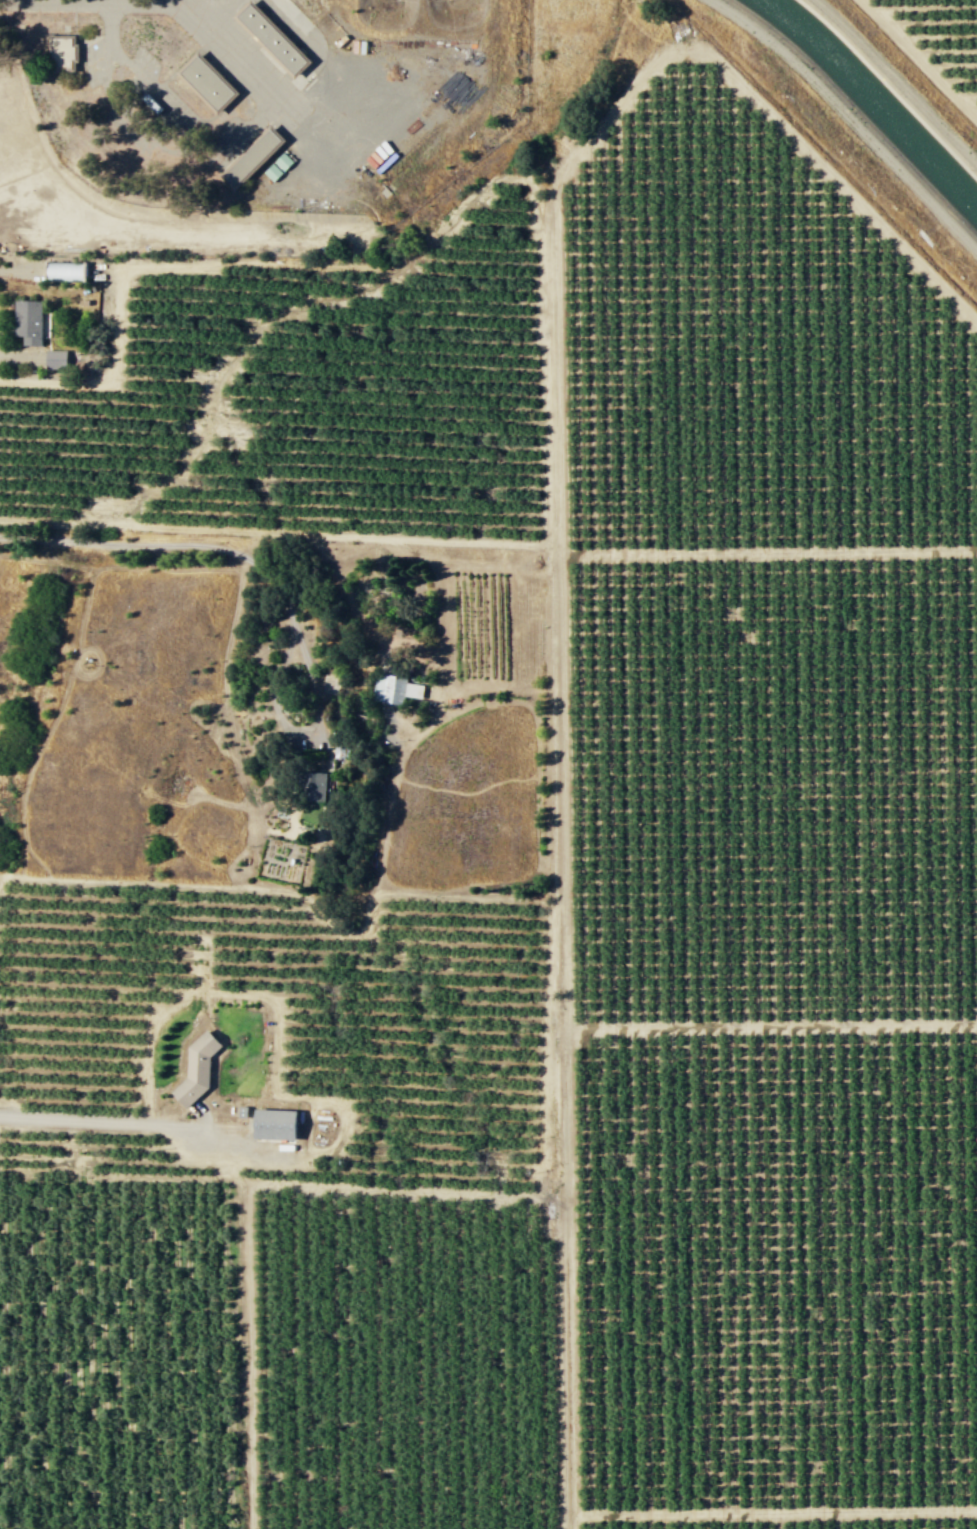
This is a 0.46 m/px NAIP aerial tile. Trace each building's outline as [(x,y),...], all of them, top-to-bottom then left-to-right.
[(293,77),(309,62),(253,1),(237,16),(293,77)] [(76,35),(50,35),(50,71),(76,71),(76,35)] [(218,111),(237,91),(200,54),(180,73),(218,111)] [(282,139),(268,126),(221,176),(235,189),(282,139)] [(293,161),(282,152),(263,172),(273,182),(293,161)] [(86,262),(47,261),(47,280),(85,281),(86,262)] [(22,336),(22,345),(40,345),(42,301),(15,300),(14,336),(22,336)] [(66,350),(46,350),(46,368),(66,368),(66,350)] [(424,684),(407,683),(408,676),(376,673),(373,700),(404,704),(404,696),(423,698),(424,684)] [(327,771),(308,771),(307,800),(325,801),(327,771)] [(184,1051),(197,1065),(170,1090),(185,1107),(218,1076),(205,1062),(223,1046),(208,1028),(184,1051)] [(296,1140),(297,1110),(255,1108),(254,1138),(296,1140)]
